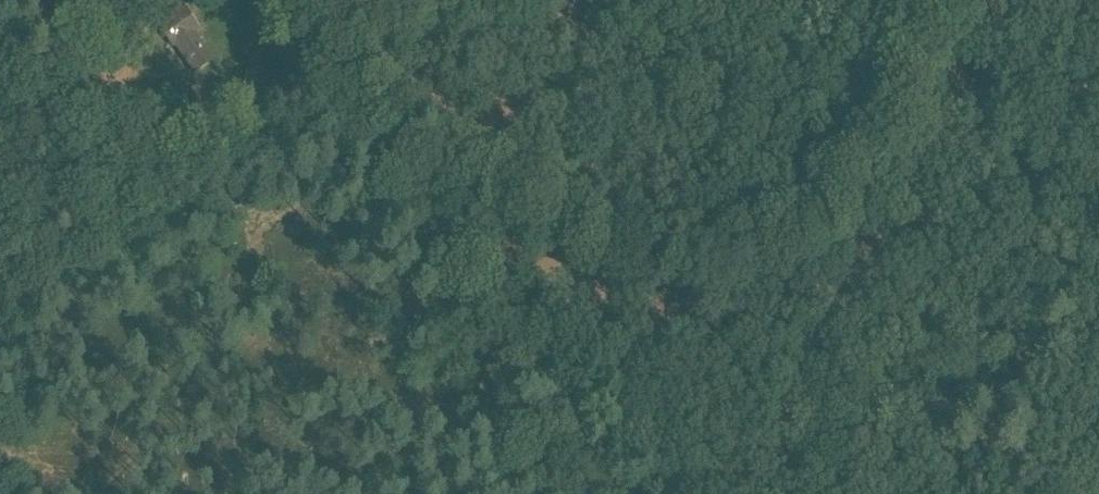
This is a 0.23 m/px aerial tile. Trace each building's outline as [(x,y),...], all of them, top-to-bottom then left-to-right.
[(175,47),(177,49),(195,75),(215,62),(203,43),(196,34),(199,31),(183,5),(157,24),(172,49),(175,47)]
